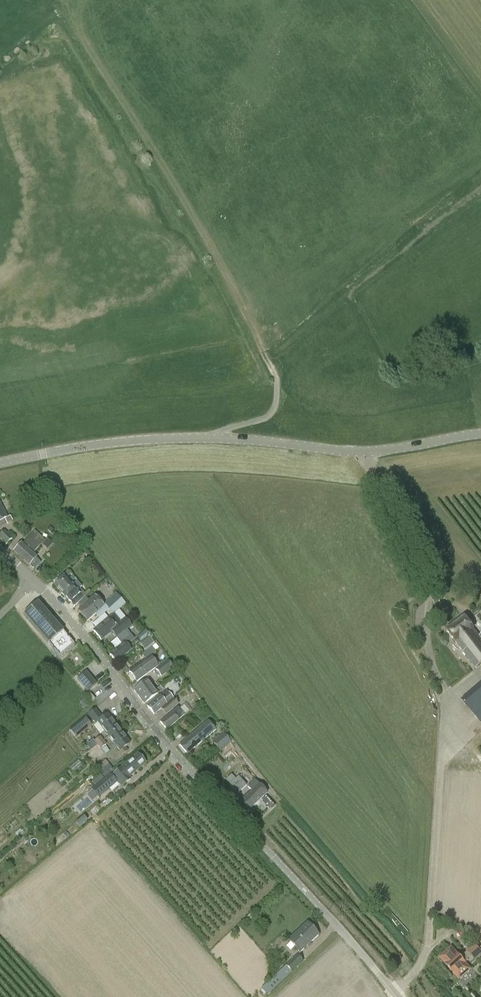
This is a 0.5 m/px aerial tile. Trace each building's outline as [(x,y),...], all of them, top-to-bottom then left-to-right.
[(6,545),(13,538),(5,530),(0,534),(0,539),(6,545)] [(23,543),(22,542),(13,552),(29,567),(30,565),(35,570),(41,563),(36,559),(37,557),(33,553),(45,540),(35,530),(23,543)] [(47,549),(53,543),(48,538),(42,544),(47,549)] [(66,597),(75,606),(84,598),(81,594),(82,592),(79,589),(81,587),(77,582),(73,585),(65,576),(54,585),(65,597),(66,597)] [(105,605),(109,609),(120,598),(116,594),(105,605)] [(87,622),(104,606),(94,596),(89,601),(86,597),(78,604),(81,608),(78,611),(87,622)] [(114,614),(125,604),(120,598),(109,609),(114,614)] [(38,602),(23,615),(38,632),(40,631),(50,642),(47,644),(59,657),(75,644),(64,631),(38,602)] [(113,615),(109,618),(93,631),(101,640),(112,632),(117,638),(127,630),(132,626),(125,618),(120,622),(113,615)] [(447,631),(474,668),(480,664),(480,635),(479,636),(465,617),(447,631)] [(147,629),(137,636),(146,650),(156,644),(147,629)] [(135,640),(127,630),(117,638),(121,644),(110,655),(117,663),(131,650),(128,646),(135,640)] [(147,658),(129,672),(137,682),(158,666),(151,657),(156,653),(152,647),(144,653),(147,658)] [(167,660),(155,669),(161,677),(173,668),(167,660)] [(87,673),(78,680),(87,692),(96,684),(87,673)] [(143,683),(134,690),(144,704),(154,696),(158,693),(148,681),(144,684),(143,683)] [(461,700),(480,724),(480,683),(461,700)] [(173,698),(167,691),(147,706),(154,714),(173,698)] [(91,703),(95,700),(90,694),(86,697),(91,703)] [(173,699),(161,710),(166,715),(178,705),(173,699)] [(179,719),(185,714),(178,707),(172,711),(160,722),(167,729),(179,719)] [(95,726),(98,724),(107,737),(119,729),(117,727),(118,726),(117,725),(116,725),(112,721),(113,719),(111,717),(109,718),(107,714),(102,718),(99,715),(92,721),(95,726)] [(76,739),(91,726),(85,718),(69,731),(76,739)] [(187,754),(216,730),(208,721),(179,745),(187,754)] [(109,737),(113,742),(120,751),(117,753),(120,757),(128,751),(125,748),(129,744),(122,735),(118,730),(109,737)] [(220,752),(223,749),(231,743),(225,734),(224,733),(212,742),(220,752)] [(94,741),(97,745),(103,741),(100,737),(94,741)] [(103,741),(97,745),(100,749),(107,745),(103,741)] [(131,779),(129,777),(145,763),(137,754),(120,769),(115,773),(111,776),(110,775),(106,779),(105,778),(92,789),(97,796),(99,798),(118,783),(116,781),(118,778),(124,785),(131,779)] [(238,777),(229,785),(237,794),(247,785),(238,777)] [(245,814),(267,793),(255,780),(247,787),(251,791),(237,804),(245,814)] [(307,923),(288,940),(299,952),(318,935),(307,923)] [(475,960),(480,954),(480,951),(475,944),(467,951),(475,960)] [(468,961),(463,955),(460,958),(451,948),(440,958),(459,980),(471,970),(465,964),(468,961)] [(285,966),(291,972),(303,961),(297,955),(285,966)]
